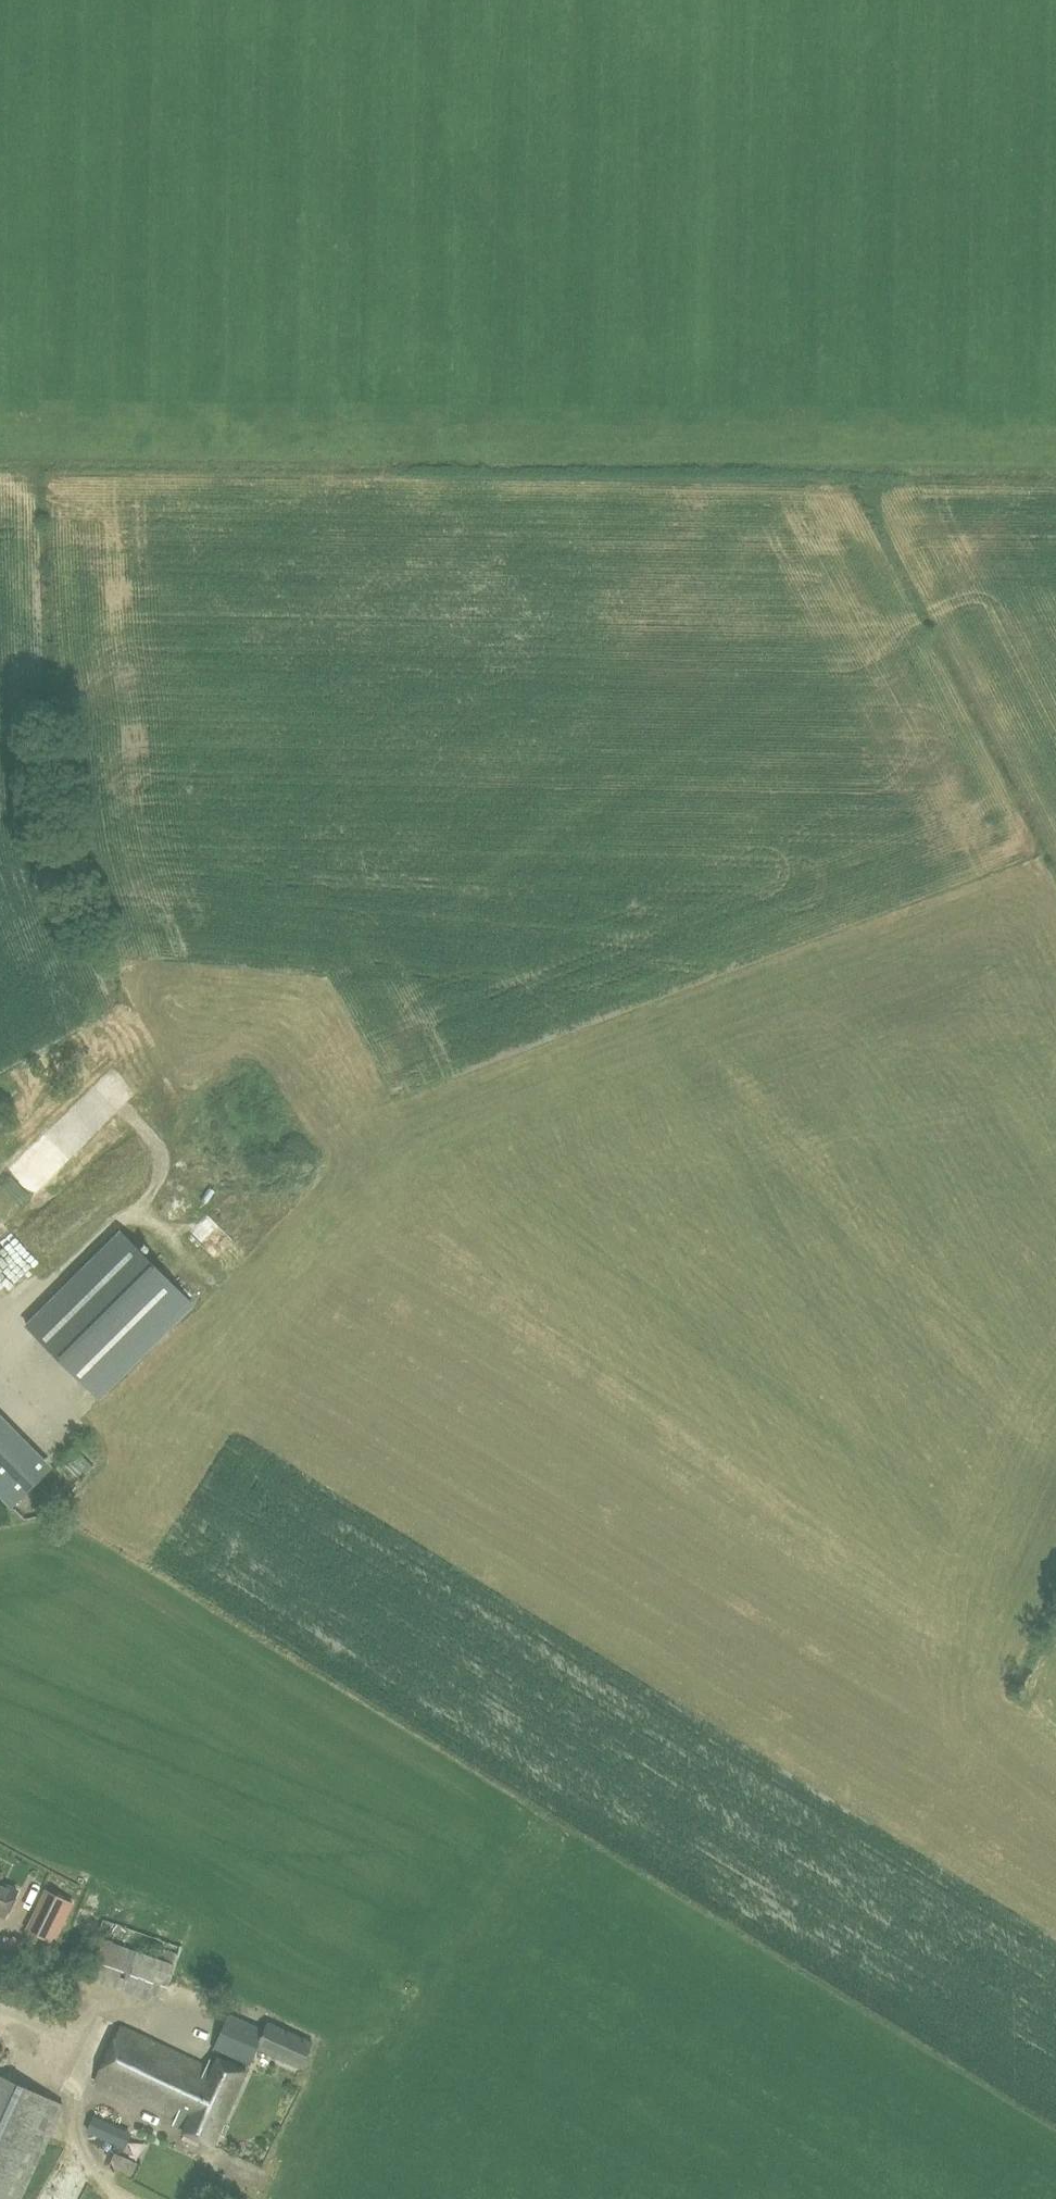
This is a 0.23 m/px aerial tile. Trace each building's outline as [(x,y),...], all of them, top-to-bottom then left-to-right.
[(192,1304),(120,1232),(27,1324),(99,1397),(192,1304)] [(0,1884),(0,1915),(4,1917),(16,1892),(0,1884)] [(49,1891),(30,1930),(53,1941),(72,1903),(49,1891)] [(191,1923),(181,1920),(179,1926),(157,1917),(149,1936),(133,1930),(103,1920),(82,1975),(162,2004),(191,1923)] [(210,2069),(186,2057),(120,2027),(95,2081),(187,2123),(183,2132),(212,2146),(256,2048),(300,2068),(312,2042),(267,2021),(263,2029),(229,2014),(213,2048),(243,2062),(241,2066),(217,2054),(210,2069)] [(62,2106),(0,2077),(0,2198),(20,2198),(62,2106)] [(115,2126),(94,2116),(86,2132),(109,2142),(115,2126)]
